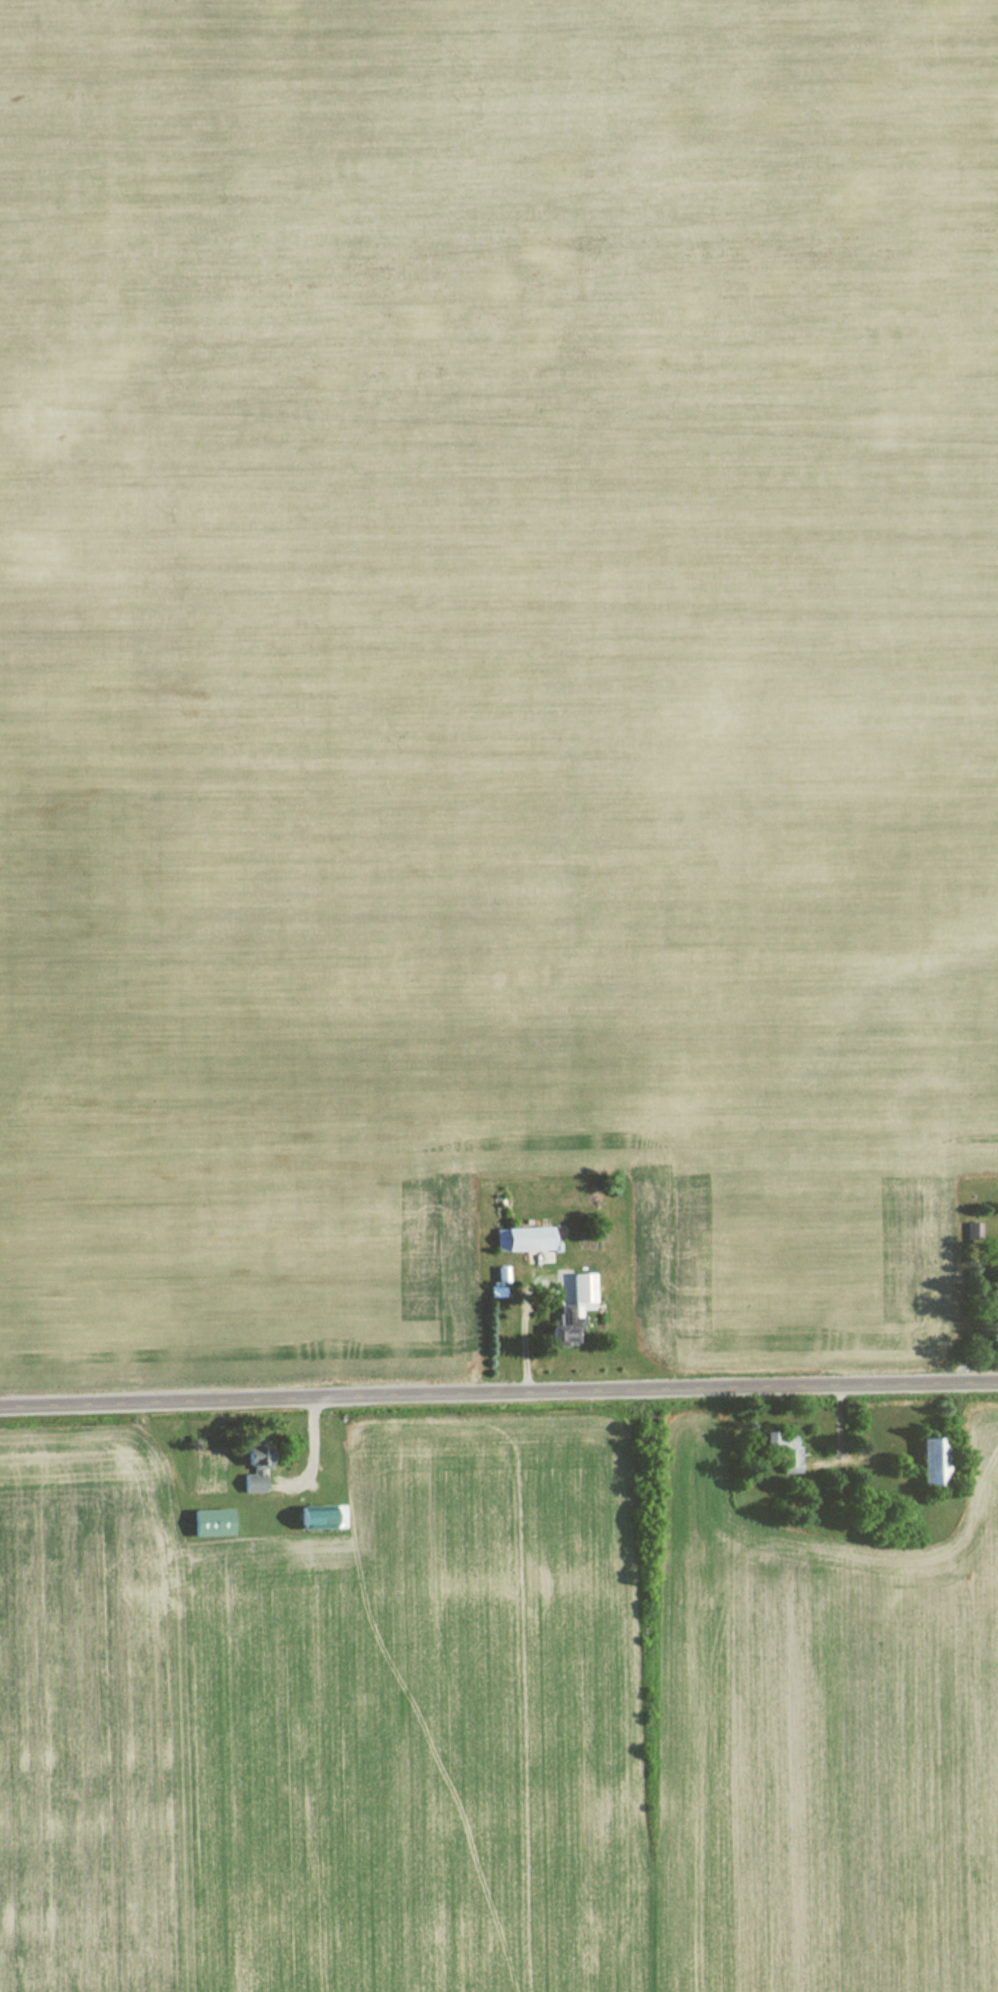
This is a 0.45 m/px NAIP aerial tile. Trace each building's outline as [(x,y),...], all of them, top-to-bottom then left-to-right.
[(547,1227),(491,1228),(492,1251),(547,1249),(547,1227)] [(557,1274),(559,1325),(545,1325),(545,1346),(559,1345),(559,1341),(571,1340),(570,1321),(576,1321),(575,1309),(590,1309),(588,1273),(557,1274)] [(916,1438),(918,1486),(941,1486),(939,1437),(916,1438)] [(259,1468),(261,1468),(261,1454),(245,1455),(246,1474),(239,1474),(240,1492),(260,1491),(259,1468)] [(341,1505),(326,1505),(325,1526),(341,1527),(341,1505)] [(189,1509),(189,1536),(227,1535),(226,1509),(189,1509)]
